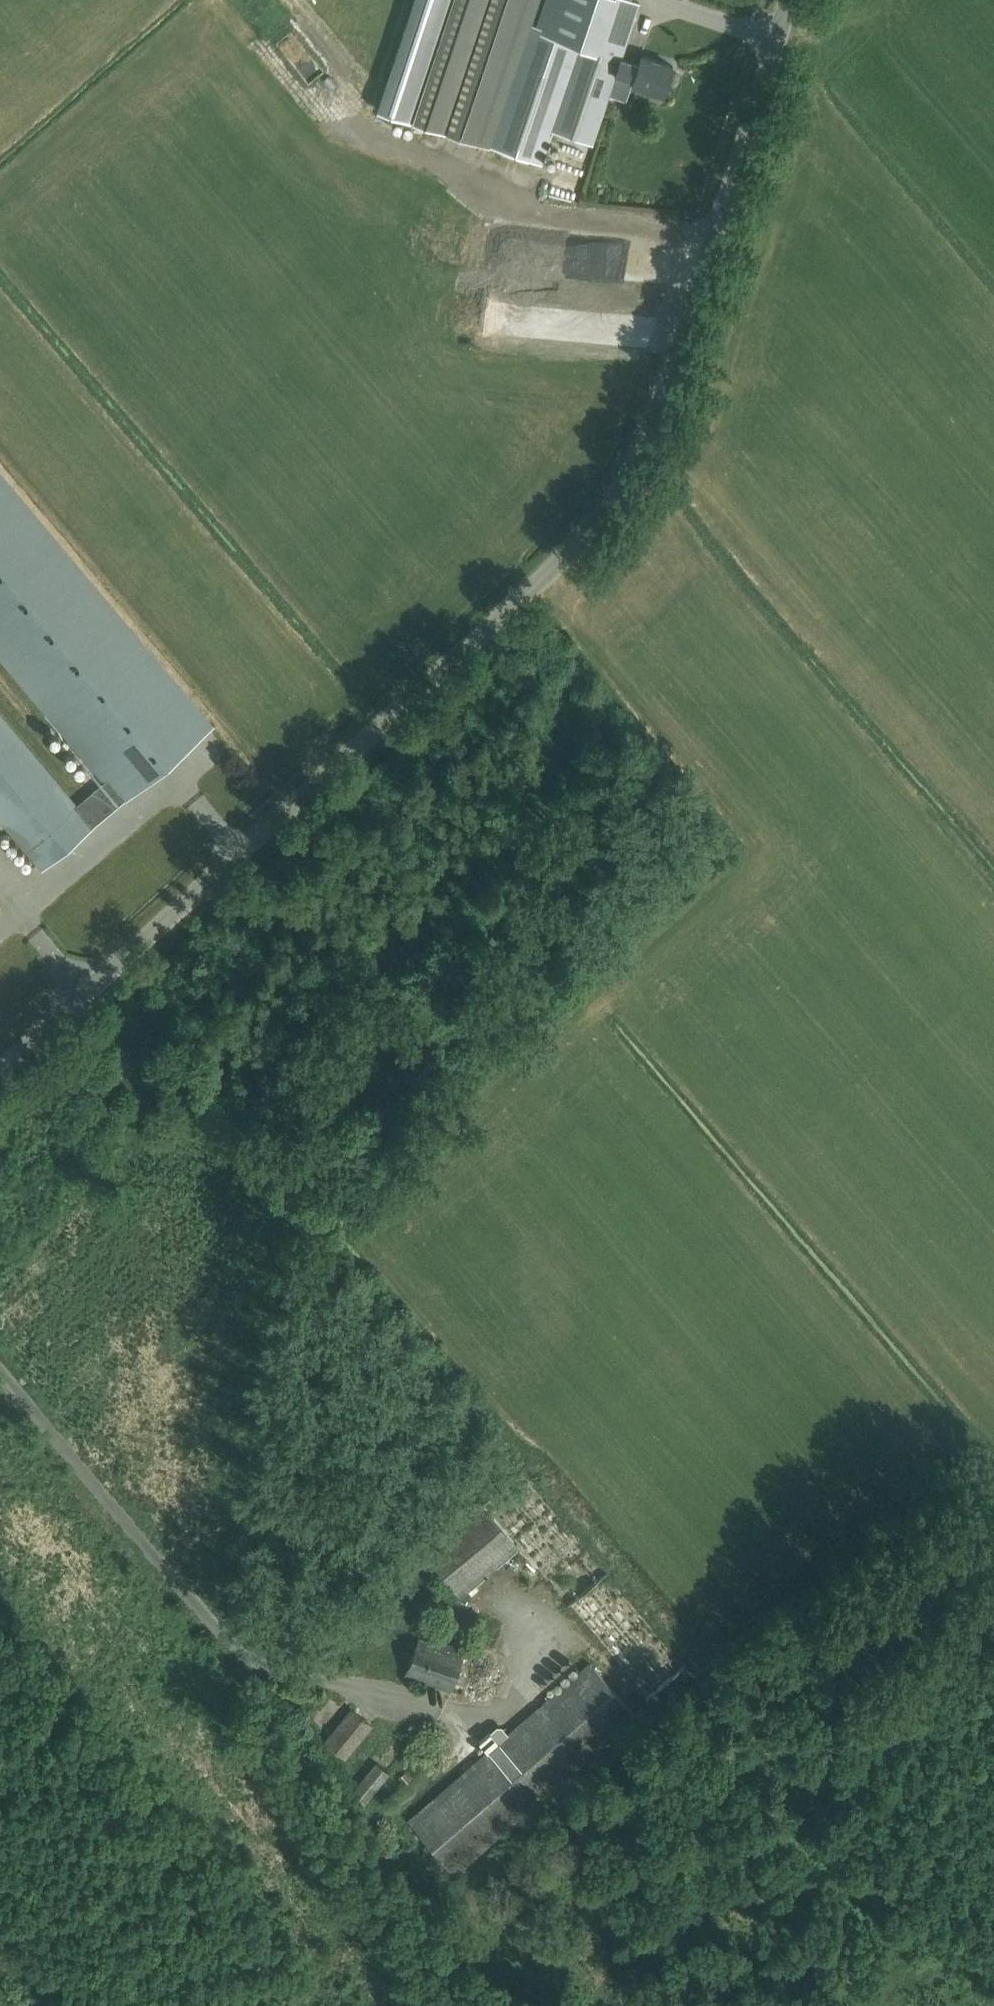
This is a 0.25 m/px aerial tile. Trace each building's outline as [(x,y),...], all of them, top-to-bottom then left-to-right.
[(413,119),(452,0),(413,0),(377,107),(413,119)] [(529,29),(539,0),(452,0),(413,119),(490,145),(529,29)] [(529,29),(490,145),(543,163),(553,134),(551,133),(552,129),(593,143),(616,73),(621,58),(640,2),(633,0),(547,0),(536,31),(529,29)] [(313,92),(335,79),(309,37),(288,50),(313,92)] [(621,58),(616,73),(633,79),(632,83),(664,94),(673,65),(641,55),(638,65),(621,58)] [(124,799),(125,800),(214,724),(0,469),(0,657),(105,782),(107,780),(124,799)] [(105,782),(76,805),(0,713),(0,817),(42,868),(124,799),(107,780),(105,782)] [(481,1504),(424,1552),(462,1596),(518,1548),(481,1504)] [(421,1632),(405,1673),(450,1690),(465,1648),(421,1632)] [(456,1871),(636,1715),(590,1662),(409,1818),(456,1871)] [(346,1755),(371,1724),(352,1708),(327,1740),(346,1755)] [(364,1802),(388,1772),(375,1761),(351,1791),(364,1802)]
